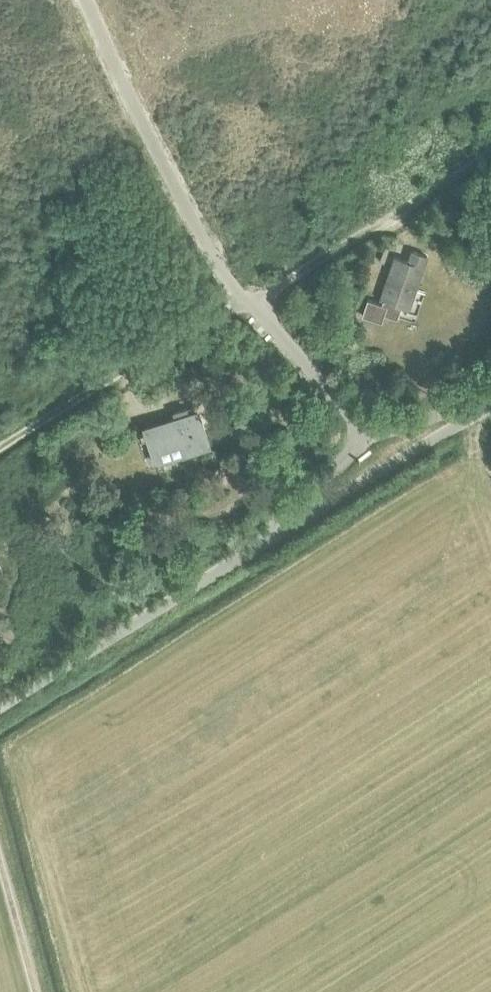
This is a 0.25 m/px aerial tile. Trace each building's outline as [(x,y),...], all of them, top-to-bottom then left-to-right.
[(427,256),(412,251),(409,261),(395,257),(381,299),(383,299),(381,303),(367,299),(361,315),(381,322),(384,313),(397,318),(401,306),(409,308),(427,256)] [(144,427),(155,463),(209,446),(199,415),(192,417),(191,413),(144,427)]
